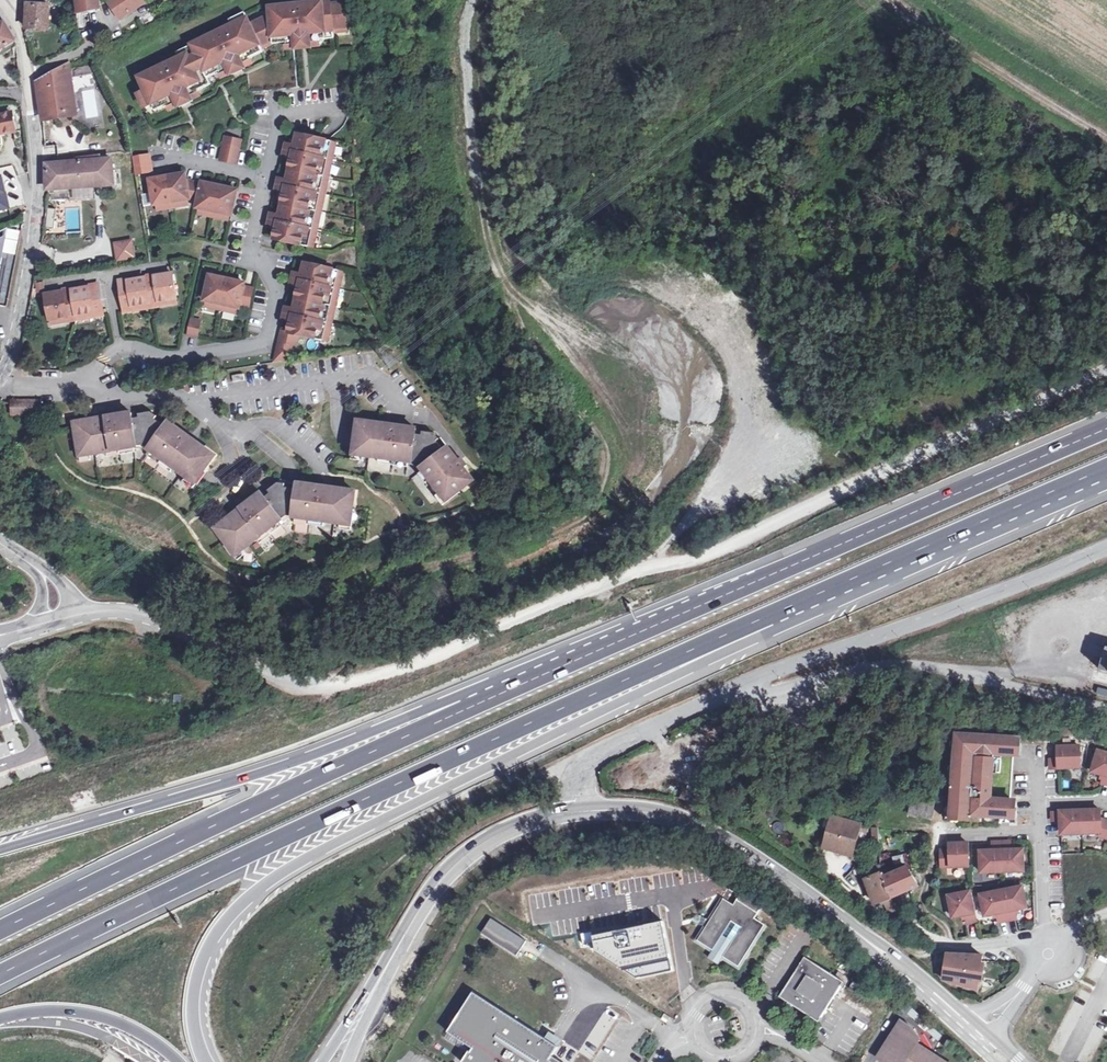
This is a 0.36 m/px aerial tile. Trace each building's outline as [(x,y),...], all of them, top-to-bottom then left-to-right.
[(77,2),(78,11),(100,6),(99,0),(77,0),(77,2)] [(108,1),(121,19),(145,3),(144,2),(146,0),(109,0),(108,1)] [(180,58),(173,61),(173,60),(164,64),(165,65),(146,73),(148,77),(141,80),(146,91),(138,94),(145,108),(152,104),(165,98),(167,104),(170,110),(178,106),(179,107),(192,100),(200,96),(197,89),(194,84),(207,77),(204,71),(216,65),(219,71),(222,78),(230,74),(231,75),(245,68),(244,67),(247,66),(252,63),(249,57),(246,51),(260,44),(272,38),(272,36),(285,34),(286,41),(287,47),(293,45),(296,45),(296,46),(314,43),(313,41),(322,40),(321,33),(320,27),(333,24),(333,21),(348,18),(349,18),(345,0),(294,0),(295,1),(274,5),(274,9),(268,10),(269,15),(250,24),(244,12),(229,19),(232,25),(225,28),(225,27),(217,31),(217,32),(198,41),(200,44),(193,47),(192,44),(176,51),(180,58)] [(27,4),(26,29),(49,29),(49,4),(27,4)] [(1,54),(10,49),(8,46),(16,41),(5,22),(0,25),(0,53),(1,54)] [(333,24),(320,27),(321,33),(334,30),(333,25),(333,24)] [(285,34),(272,36),(272,38),(273,43),(286,41),(285,34)] [(272,38),(260,44),(246,51),(249,57),(263,50),(262,49),(273,43),(272,38)] [(294,49),(293,45),(287,47),(286,41),(273,43),(262,49),(263,50),(249,57),(252,63),(247,66),(248,75),(249,92),(298,88),(294,49)] [(36,81),(42,118),(75,114),(67,64),(36,81)] [(204,71),(207,77),(219,71),(216,65),(204,71)] [(210,83),(207,77),(194,84),(197,89),(210,83)] [(165,98),(152,104),(155,110),(167,104),(165,98)] [(1,134),(15,132),(11,113),(0,115),(0,145),(3,144),(1,134)] [(332,141),(297,133),(295,145),(292,158),(287,179),(284,192),(280,215),(277,228),(274,239),(308,246),(312,232),(312,229),(313,226),(316,211),(320,196),(321,191),(325,173),(327,161),(328,155),(332,141)] [(225,137),(224,144),(240,147),(241,140),(225,137)] [(337,142),(332,141),(328,155),(334,156),(337,142)] [(295,145),(286,143),(283,156),(292,158),(295,145)] [(224,144),(220,160),(236,163),(240,147),(224,144)] [(149,155),(132,157),(135,171),(151,168),(149,155)] [(111,160),(47,165),(48,189),(114,185),(111,160)] [(330,174),(325,173),(321,191),(326,192),(330,174)] [(164,177),(150,180),(154,204),(157,204),(172,201),(187,199),(190,198),(199,200),(197,207),(199,207),(215,211),(230,214),(232,215),(238,190),(224,187),(216,185),(202,182),(202,184),(186,180),(185,174),(172,176),(164,177)] [(287,179),(279,178),(276,191),(284,192),(287,179)] [(140,194),(143,207),(151,205),(148,192),(140,194)] [(325,197),(320,196),(316,211),(321,212),(325,197)] [(187,199),(172,201),(173,207),(188,204),(187,199)] [(215,211),(199,207),(198,213),(214,216),(215,211)] [(230,214),(215,211),(214,216),(228,219),(230,214)] [(321,212),(316,211),(313,226),(318,227),(321,212)] [(280,215),(271,213),(268,226),(277,228),(280,215)] [(317,233),(312,232),(308,246),(313,247),(317,233)] [(133,238),(113,241),(116,261),(136,258),(133,238)] [(304,262),(302,274),(299,287),(294,308),(292,322),(289,332),(324,339),(327,326),(332,327),(333,321),(328,320),(335,290),(339,291),(340,285),(336,284),(339,270),(304,262)] [(339,270),(336,284),(340,285),(344,271),(339,270)] [(302,274),(293,272),(291,285),(299,287),(302,274)] [(146,278),(128,281),(129,289),(120,290),(124,312),(133,310),(132,305),(150,303),(151,307),(160,306),(159,301),(175,298),(177,298),(173,274),(155,277),(156,284),(147,286),(146,278)] [(224,278),(210,275),(205,300),(207,301),(237,307),(239,308),(240,304),(244,287),(245,283),(232,280),(224,278)] [(155,277),(146,278),(147,286),(156,284),(155,277)] [(128,281),(119,283),(120,290),(129,289),(128,281)] [(98,286),(90,287),(91,295),(100,294),(98,286)] [(63,292),(45,295),(49,319),(50,319),(67,316),(67,321),(76,319),(76,315),(94,312),(94,317),(103,315),(100,294),(91,295),(90,287),(72,291),(73,298),(64,300),(63,292)] [(253,289),(244,287),(240,304),(249,306),(253,289)] [(339,291),(335,290),(328,320),(333,321),(339,291)] [(72,291),(63,292),(64,300),(73,298),(72,291)] [(237,307),(207,301),(206,306),(221,309),(236,313),(237,307)] [(294,308),(286,307),(283,320),(292,322),(294,308)] [(201,321),(192,319),(188,335),(197,337),(201,321)] [(248,373),(236,375),(238,382),(249,380),(248,373)] [(46,412),(46,401),(23,401),(23,412),(46,412)] [(192,476),(197,479),(206,468),(209,470),(219,455),(172,421),(169,426),(159,418),(155,415),(147,416),(137,418),(136,412),(78,422),(81,440),(85,439),(88,454),(94,453),(109,450),(124,448),(139,445),(142,445),(141,440),(149,439),(156,444),(153,448),(155,449),(167,458),(179,466),(192,476)] [(362,420),(360,438),(364,439),(362,454),(368,455),(384,457),(398,459),(412,461),(416,461),(416,456),(424,457),(429,464),(426,467),(428,469),(436,480),(442,488),(445,491),(449,496),(461,487),(463,491),(477,480),(468,467),(471,465),(466,458),(463,460),(452,447),(448,450),(440,440),(437,436),(430,435),(420,434),(420,428),(362,420)] [(430,431),(430,435),(437,436),(440,440),(444,437),(439,433),(430,431)] [(364,439),(360,438),(358,438),(355,459),(367,461),(368,455),(362,454),(364,439)] [(85,439),(81,440),(80,440),(83,460),(95,458),(94,453),(88,454),(85,439)] [(141,440),(142,445),(147,444),(148,444),(153,448),(156,444),(149,439),(141,440)] [(164,462),(167,458),(155,449),(152,454),(164,462)] [(416,456),(416,461),(420,461),(424,464),(426,467),(429,464),(424,457),(416,456)] [(397,465),(398,459),(384,457),(383,463),(397,465)] [(167,458),(164,462),(176,471),(179,466),(167,458)] [(210,471),(209,470),(206,468),(197,479),(192,476),(188,480),(198,487),(210,471)] [(436,480),(428,469),(424,472),(432,483),(436,480)] [(277,491),(283,486),(288,487),(289,483),(282,482),(275,488),(277,491)] [(282,521),(286,519),(283,515),(289,510),(298,511),(297,516),(300,516),(314,518),(329,520),(343,522),(351,523),(353,508),(357,509),(359,491),(301,483),(301,488),(289,487),(288,487),(283,486),(277,491),(269,497),(266,492),(219,528),(230,542),(233,540),(242,551),(247,548),(259,539),(271,530),(282,521)] [(449,496),(445,491),(440,494),(448,504),(464,491),(463,491),(461,487),(449,496)] [(353,508),(351,523),(343,522),(343,527),(356,529),(358,509),(357,509),(353,508)] [(283,515),(286,519),(291,515),(297,516),(298,511),(289,510),(283,515)] [(282,521),(271,530),(274,534),(286,526),(282,521)] [(274,534),(271,530),(259,539),(263,543),(274,534)] [(247,548),(242,551),(233,540),(230,542),(229,543),(241,559),(250,552),(247,548)] [(1001,619),(1005,633),(1020,628),(1016,614),(1001,619)] [(1066,678),(1064,687),(1081,692),(1084,683),(1066,678)] [(1098,695),(1106,697),(1106,690),(1099,688),(1098,695)] [(956,738),(952,813),(1008,816),(1015,738),(1004,737),(956,738)] [(1049,760),(1049,768),(1079,766),(1078,745),(1057,746),(1058,759),(1049,760)] [(1098,749),(1092,769),(1105,773),(1101,783),(1106,785),(1106,752),(1098,749)] [(683,786),(679,798),(689,801),(692,789),(683,786)] [(912,793),(909,814),(931,817),(934,796),(912,793)] [(1051,810),(1051,820),(1059,820),(1059,832),(1081,832),(1081,833),(1099,832),(1100,836),(1106,838),(1106,821),(1099,818),(1099,808),(1051,810)] [(827,831),(824,843),(859,853),(867,827),(831,817),(827,831)] [(871,828),(873,848),(879,848),(876,828),(871,828)] [(824,843),(827,831),(819,829),(816,841),(824,843)] [(979,851),(980,872),(1023,870),(1022,849),(1009,849),(1009,841),(991,842),(991,850),(979,851)] [(940,850),(941,867),(967,866),(967,843),(948,843),(949,850),(940,850)] [(901,874),(899,870),(887,875),(883,864),(880,865),(878,866),(861,873),(873,904),(892,897),(891,894),(908,888),(909,890),(919,887),(908,870),(901,874)] [(831,887),(835,894),(843,888),(838,882),(831,887)] [(1022,887),(980,894),(983,915),(995,913),(996,922),(1015,919),(1013,909),(1025,907),(1022,887)] [(969,891),(948,895),(951,911),(963,909),(965,918),(974,916),(969,891)] [(706,927),(697,941),(713,951),(723,957),(739,967),(765,925),(755,918),(758,913),(737,900),(734,905),(724,899),(711,920),(705,919),(703,926),(706,927)] [(491,918),(482,933),(517,955),(526,941),(491,918)] [(662,920),(590,935),(593,951),(623,970),(636,979),(672,971),(671,960),(662,920)] [(713,951),(708,958),(719,964),(723,957),(713,951)] [(947,955),(941,982),(978,991),(982,956),(947,955)] [(805,962),(795,976),(796,978),(790,987),(788,985),(777,1000),(816,1028),(819,1024),(817,1022),(825,1012),(823,1011),(830,1002),(831,1003),(839,993),(841,994),(844,990),(805,962)] [(796,978),(795,976),(788,985),(790,987),(796,978)] [(462,1061),(561,1061),(552,1056),(558,1047),(473,993),(448,1032),(471,1047),(473,1048),(470,1052),(469,1051),(462,1061)] [(663,1014),(660,1019),(666,1022),(669,1017),(663,1014)] [(735,1019),(726,1021),(729,1034),(738,1031),(735,1019)] [(875,1061),(922,1061),(912,1055),(915,1050),(910,1041),(908,1039),(897,1032),(875,1061)] [(945,1046),(950,1049),(953,1043),(949,1041),(945,1046)]
